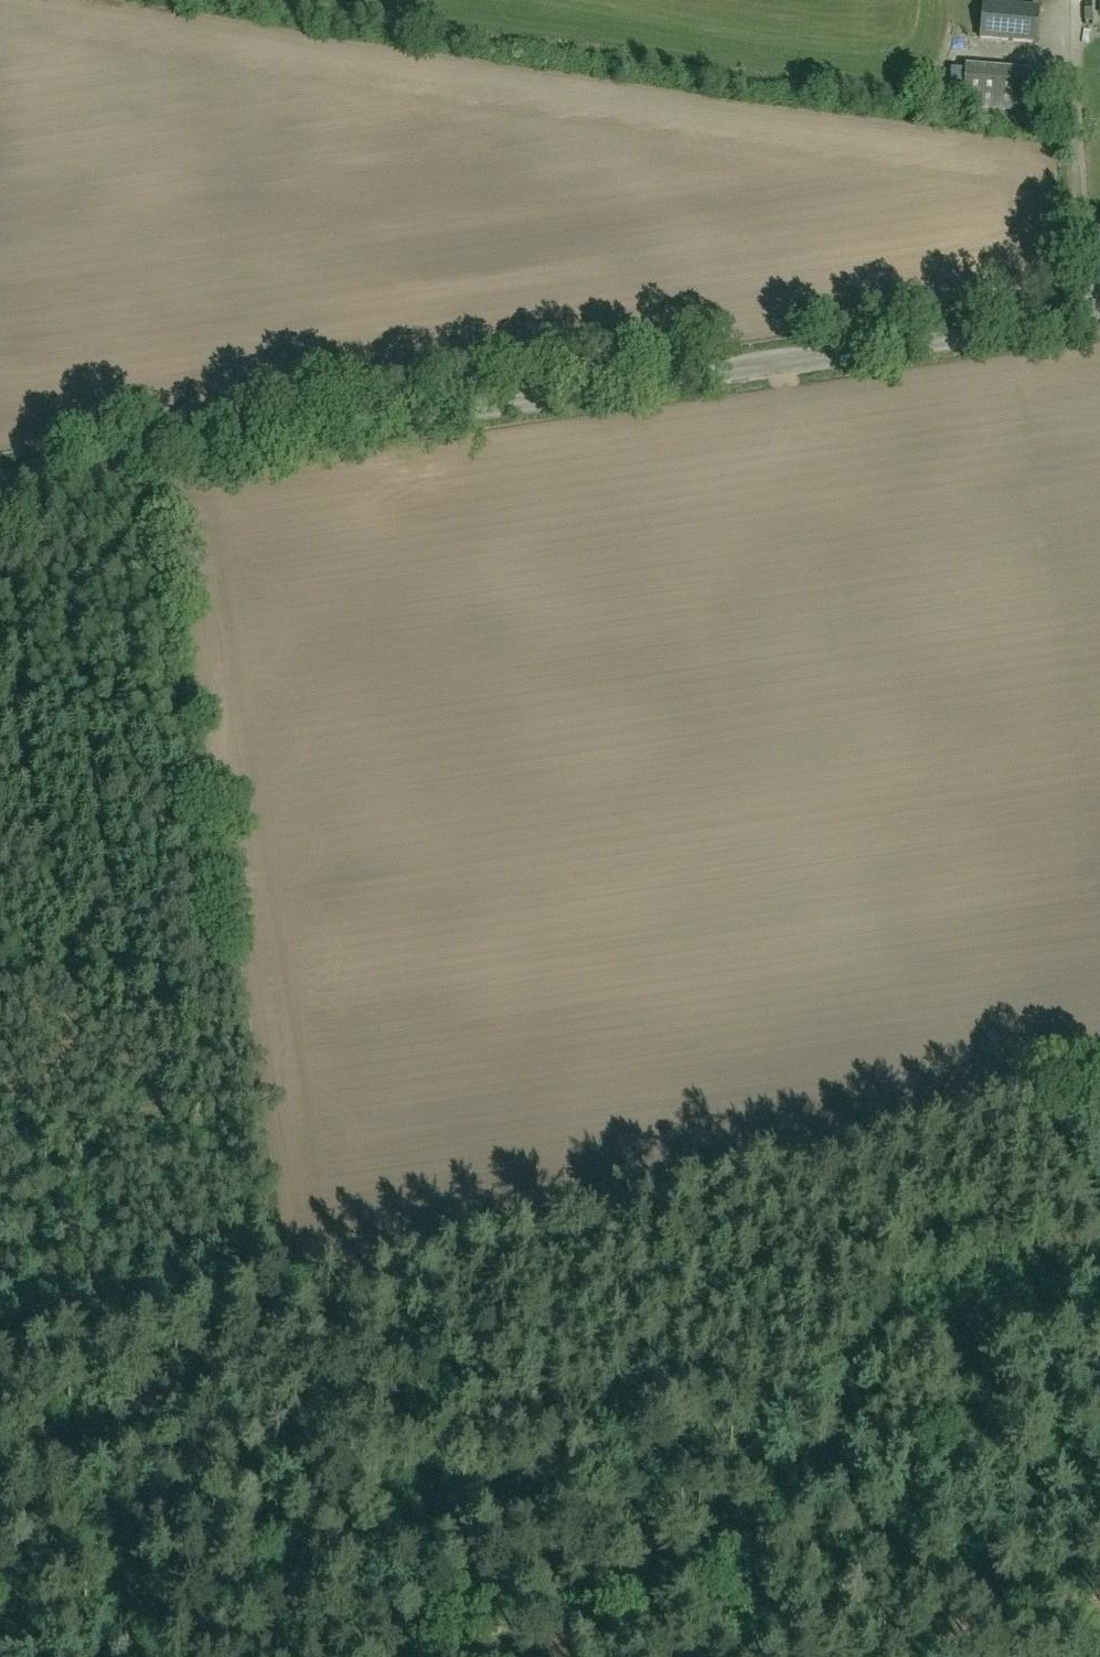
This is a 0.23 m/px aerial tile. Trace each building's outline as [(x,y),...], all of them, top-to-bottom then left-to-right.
[(983,3),(980,38),(1035,43),(1039,8),(983,3)] [(968,98),(1016,99),(1016,72),(968,72),(968,98)]
